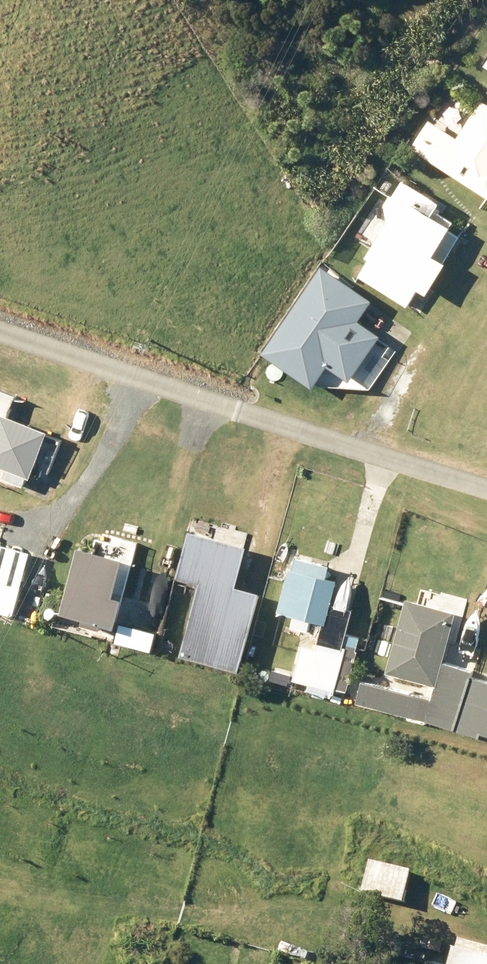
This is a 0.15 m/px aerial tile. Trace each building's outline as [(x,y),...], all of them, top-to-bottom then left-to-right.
[(407,144),(486,195),(486,102),(479,97),(455,135),(425,116),(407,144)] [(381,202),(385,219),(363,254),(367,256),(356,274),(406,305),(417,287),(425,293),(445,261),(442,260),(458,234),(447,227),(451,220),(432,208),(437,200),(401,177),(391,193),(388,191),(381,202)] [(357,319),(370,299),(320,264),(260,351),(311,386),(326,364),(348,379),(379,334),(357,319)] [(3,467),(0,476),(0,477),(20,484),(23,475),(27,477),(45,429),(6,415),(14,394),(0,389),(0,466),(3,467)] [(187,531),(175,576),(197,582),(178,654),(236,669),(257,591),(233,585),(243,546),(187,531)] [(110,598),(121,558),(76,546),(57,614),(86,622),(88,615),(113,622),(119,601),(110,598)] [(269,568),(283,572),(288,555),(273,552),(269,568)] [(287,567),(276,610),(292,615),(289,625),(307,630),(310,618),(323,622),(334,579),(316,574),(319,564),(294,557),(291,568),(287,567)] [(10,614),(18,585),(0,580),(0,611),(10,614)] [(360,680),(355,703),(454,728),(468,673),(469,669),(440,662),(443,653),(447,654),(449,645),(445,644),(454,609),(404,596),(384,672),(434,685),(430,698),(360,680)] [(101,634),(132,642),(135,629),(104,622),(101,634)] [(292,679),(307,682),(306,690),(330,696),(332,687),(344,690),(357,636),(346,634),(342,649),(302,639),(292,679)] [(454,728),(478,735),(478,732),(486,734),(486,682),(478,680),(479,676),(468,673),(454,728)] [(360,892),(402,901),(409,871),(367,862),(360,892)] [(452,947),(447,963),(486,963),(486,957),(452,947)]
